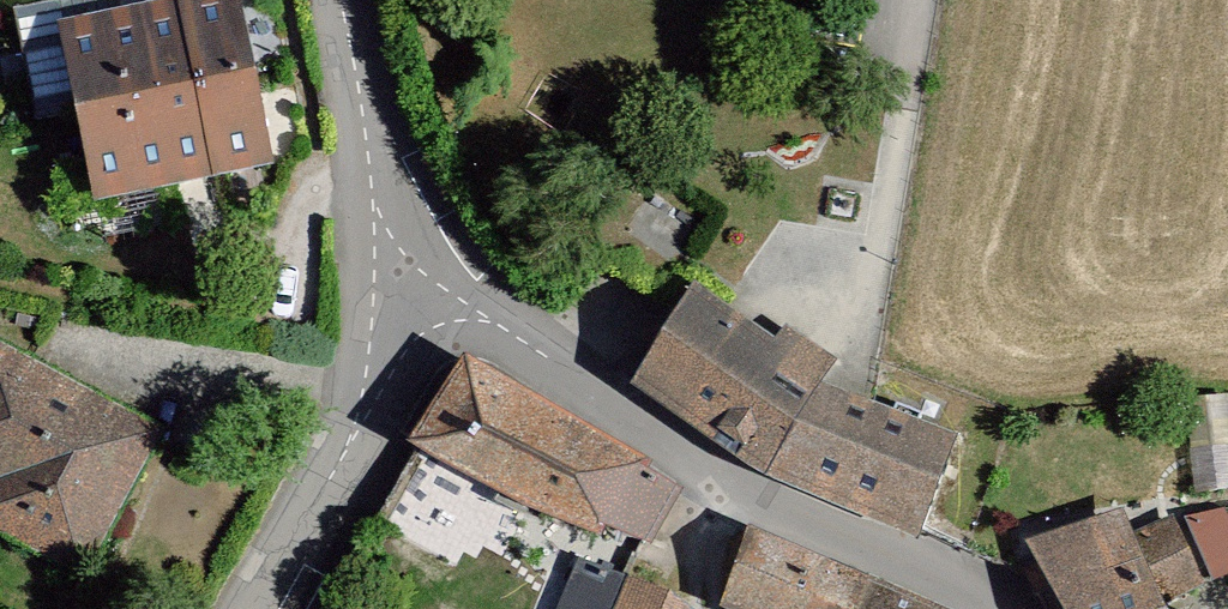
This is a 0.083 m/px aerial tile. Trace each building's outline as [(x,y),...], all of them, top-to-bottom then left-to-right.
[(57,40),(92,214),(267,179),(233,6),(57,40)] [(697,296),(636,389),(771,480),(920,537),(953,435),(826,386),(839,360),(790,330),(782,345),(697,296)] [(0,361),(0,541),(87,586),(161,444),(0,361)] [(655,483),(460,378),(415,460),(611,565),(655,483)] [(1039,555),(1065,608),(1163,608),(1200,592),(1171,530),(1131,549),(1116,518),(1039,555)] [(749,549),(724,608),(901,608),(749,549)] [(621,580),(575,564),(559,608),(611,608),(621,580)] [(629,596),(623,608),(659,608),(629,596)]
